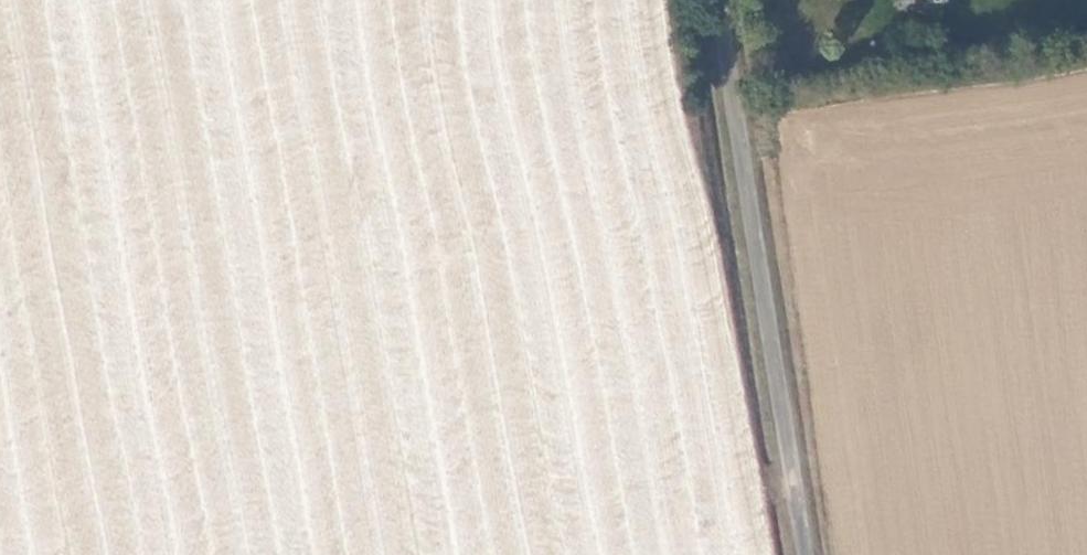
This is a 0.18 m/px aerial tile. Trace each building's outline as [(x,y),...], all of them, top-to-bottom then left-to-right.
[(919,8),(941,8),(941,0),(920,0),(919,8)]
